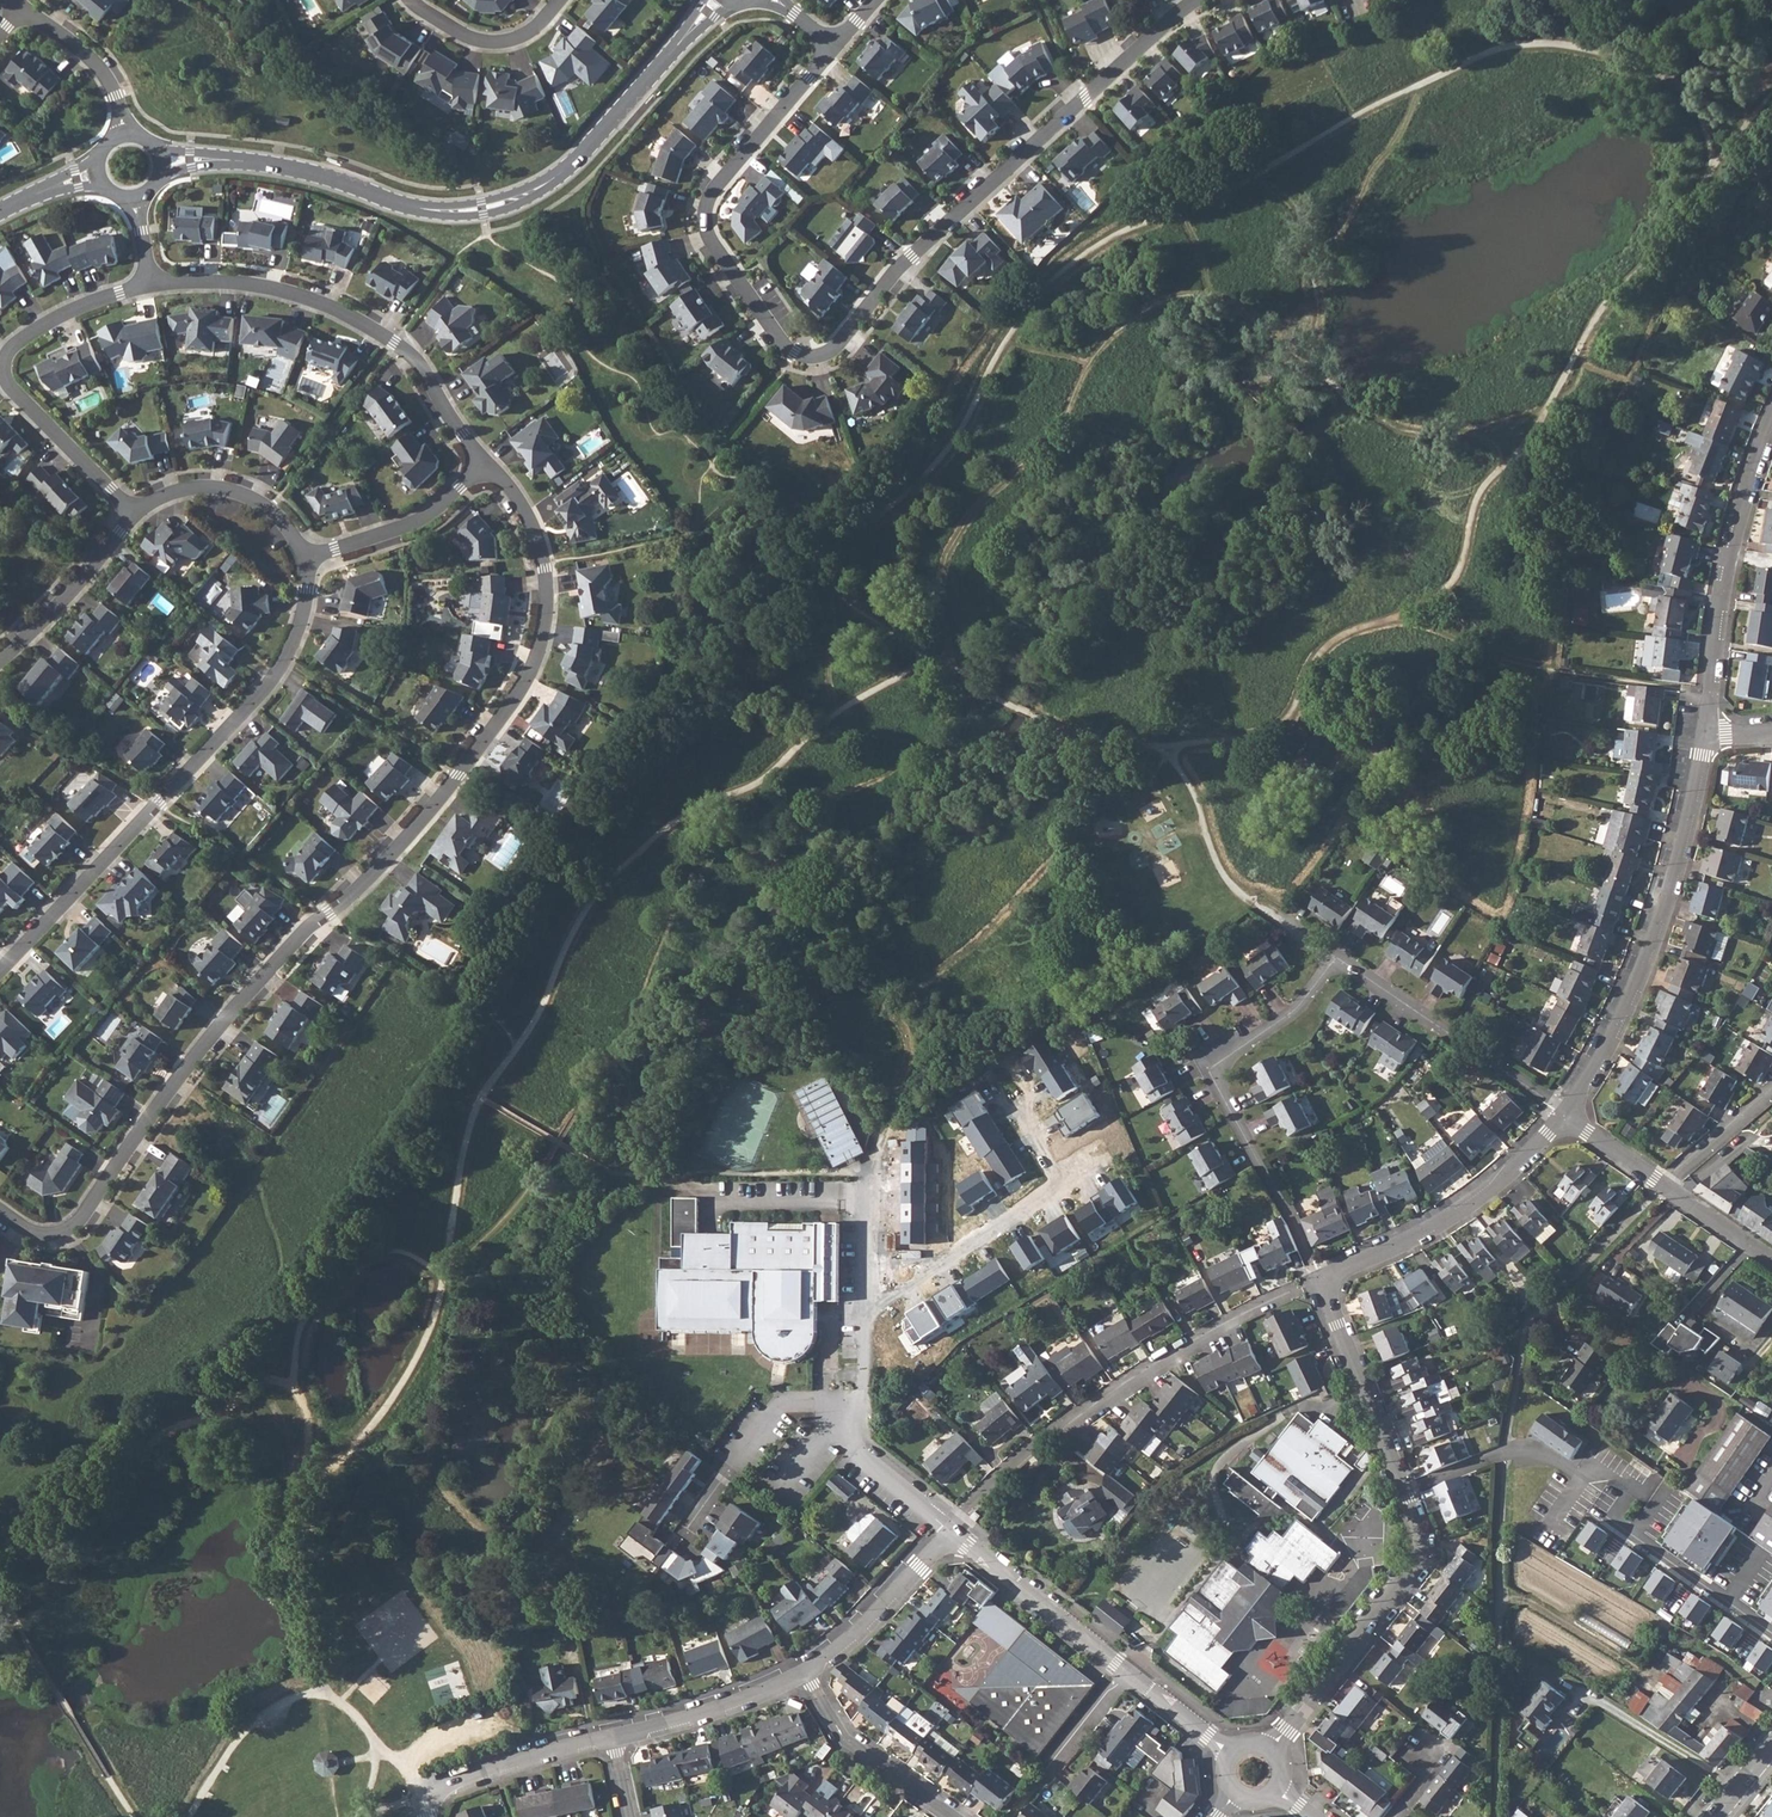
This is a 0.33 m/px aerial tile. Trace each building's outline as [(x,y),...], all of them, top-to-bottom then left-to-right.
[(86,4),(87,2),(92,7),(93,13),(101,20),(113,6),(120,12),(130,0),(81,0),(86,4)] [(477,8),(479,8),(482,10),(490,11),(493,9),(504,9),(512,0),(468,0),(477,8)] [(601,2),(598,2),(588,13),(608,30),(629,5),(627,3),(630,0),(601,0),(601,2)] [(912,3),(900,20),(918,35),(924,29),(937,22),(940,23),(949,19),(947,15),(955,11),(950,0),(919,0),(912,3)] [(1099,38),(1097,34),(1106,30),(1103,25),(1116,19),(1107,0),(1098,0),(1084,7),(1086,11),(1065,21),(1076,44),(1088,38),(1090,43),(1099,38)] [(1280,0),(1276,0),(1272,2),(1271,1),(1250,10),(1261,33),(1281,23),(1280,21),(1288,17),(1280,0)] [(1296,13),(1304,9),(1306,12),(1326,2),(1325,0),(1290,0),(1296,13)] [(407,73),(423,48),(397,32),(396,33),(392,26),(394,24),(385,11),(366,23),(374,35),(370,38),(375,46),(382,51),(380,56),(407,73)] [(1256,40),(1243,14),(1231,20),(1233,24),(1215,32),(1226,57),(1247,47),(1246,45),(1256,40)] [(599,41),(581,26),(569,39),(567,38),(557,48),(561,52),(558,56),(556,54),(555,55),(543,61),(554,84),(572,77),(577,70),(593,84),(611,63),(593,48),(599,41)] [(1216,53),(1207,35),(1194,41),(1192,40),(1176,55),(1193,73),(1209,58),(1208,57),(1216,53)] [(908,54),(887,36),(881,44),(876,40),(869,49),(871,50),(866,55),(859,63),(880,81),(898,60),(901,62),(908,54)] [(738,64),(731,72),(748,86),(755,79),(760,83),(766,75),(764,73),(769,68),(777,58),(759,43),(757,45),(756,44),(746,55),(747,57),(740,65),(738,64)] [(1055,69),(1042,43),(1033,47),(1035,50),(1021,57),(1006,71),(1014,79),(1014,82),(1023,93),(1030,87),(1030,82),(1035,78),(1037,80),(1048,75),(1047,73),(1055,69)] [(28,47),(9,69),(10,70),(6,74),(18,84),(22,80),(34,90),(35,88),(46,98),(62,79),(51,69),(53,68),(28,47)] [(476,103),(481,73),(462,71),(462,72),(460,72),(455,69),(458,64),(436,50),(417,80),(439,94),(444,87),(456,94),(455,106),(467,108),(467,102),(476,103)] [(1184,77),(1168,59),(1160,65),(1162,67),(1146,82),(1163,100),(1179,85),(1177,83),(1184,77)] [(546,95),(537,74),(521,81),(510,80),(511,73),(490,70),(487,93),(493,93),(491,104),(514,108),(518,108),(522,117),(540,109),(535,100),(546,95)] [(874,92),(856,76),(845,89),(844,88),(837,95),(831,102),(827,98),(820,106),(820,113),(834,125),(841,124),(847,116),(848,118),(861,104),(863,105),(874,92)] [(737,100),(714,81),(703,94),(707,97),(685,123),(706,141),(719,126),(717,124),(718,122),(720,124),(724,124),(729,119),(728,114),(726,112),(737,100)] [(1017,105),(998,84),(991,90),(993,92),(987,98),(985,97),(973,84),(962,95),(970,103),(969,110),(962,118),(979,137),(980,136),(986,142),(997,132),(991,125),(995,121),(1001,116),(1003,118),(1017,105)] [(1158,107),(1138,85),(1128,95),(1131,98),(1117,111),(1135,131),(1151,116),(1150,114),(1158,107)] [(0,115),(0,143),(8,133),(3,128),(8,121),(0,115)] [(698,146),(678,129),(663,148),(654,175),(678,183),(683,168),(680,168),(682,162),(684,163),(685,160),(698,146)] [(828,147),(808,129),(801,137),(799,136),(791,145),(793,147),(789,151),(780,161),(799,177),(810,164),(814,164),(828,147)] [(1113,151),(1096,132),(1086,142),(1082,138),(1071,149),(1071,151),(1067,155),(1062,155),(1055,162),(1065,172),(1064,176),(1070,183),(1074,183),(1085,172),(1085,170),(1098,158),(1105,158),(1113,151)] [(956,161),(964,154),(946,134),(938,141),(940,144),(919,163),(938,183),(946,176),(951,171),(952,173),(960,165),(956,161)] [(744,235),(749,242),(761,233),(756,226),(758,224),(756,221),(755,220),(758,217),(762,217),(771,205),(774,208),(775,207),(778,207),(782,202),(782,198),(786,193),(767,177),(756,190),(752,187),(744,197),(747,198),(735,212),(734,227),(742,237),(744,235)] [(886,194),(877,207),(896,222),(904,211),(914,202),(913,200),(920,193),(905,178),(886,194)] [(669,190),(650,184),(647,194),(644,193),(638,212),(644,232),(651,230),(654,232),(663,229),(664,227),(665,226),(663,218),(663,209),(669,190)] [(1065,209),(1042,184),(1023,201),(1019,205),(1014,200),(998,216),(1020,240),(1049,213),(1055,218),(1065,209)] [(877,225),(862,214),(854,223),(849,219),(830,244),(842,254),(847,253),(849,264),(866,262),(866,256),(876,244),(876,239),(869,235),(877,225)] [(204,220),(179,219),(178,241),(195,242),(204,242),(204,240),(215,241),(217,218),(204,218),(204,220)] [(242,222),(240,248),(254,249),(254,246),(273,251),(274,247),(283,249),(289,226),(279,223),(278,227),(259,223),(242,222)] [(311,235),(304,259),(324,264),(326,257),(330,259),(329,261),(338,263),(337,265),(346,269),(356,249),(344,244),(347,232),(330,228),(317,225),(314,227),(312,235),(311,235)] [(359,245),(360,231),(348,231),(348,244),(359,245)] [(1000,248),(985,233),(972,245),(970,242),(960,252),(961,254),(956,259),(953,256),(940,272),(959,287),(969,275),(972,278),(988,263),(995,271),(1004,262),(995,252),(1000,248)] [(37,263),(39,266),(37,272),(46,287),(62,278),(59,273),(66,269),(75,265),(69,250),(68,247),(58,251),(54,253),(44,235),(26,245),(37,263)] [(90,242),(69,250),(75,265),(78,271),(95,266),(98,268),(103,267),(106,265),(109,264),(109,266),(116,265),(119,261),(115,237),(112,235),(104,237),(102,240),(90,242)] [(668,240),(644,247),(651,273),(648,274),(663,296),(678,285),(680,288),(692,280),(678,260),(672,263),(669,259),(670,258),(669,254),(671,253),(668,240)] [(19,266),(8,248),(0,255),(0,305),(4,310),(18,298),(14,294),(21,288),(29,284),(19,266)] [(849,277),(825,259),(818,268),(822,271),(813,283),(809,284),(804,291),(804,294),(803,296),(814,304),(815,311),(823,317),(831,309),(830,305),(833,301),(835,302),(842,295),(838,292),(849,277)] [(375,273),(369,284),(385,293),(384,295),(393,301),(396,295),(404,301),(420,280),(409,272),(406,277),(395,270),(394,266),(387,263),(383,264),(377,274),(375,273)] [(715,316),(696,290),(672,307),(678,315),(679,315),(692,333),(697,328),(705,340),(725,326),(717,314),(715,316)] [(948,303),(932,290),(925,300),(920,296),(894,329),(911,343),(917,335),(918,335),(932,318),(931,317),(937,310),(940,313),(948,303)] [(1755,292),(1746,306),(1744,304),(1734,317),(1741,321),(1741,324),(1743,327),(1746,329),(1749,330),(1754,331),(1757,333),(1765,322),(1762,320),(1765,316),(1767,317),(1769,316),(1771,315),(1771,304),(1755,292)] [(447,298),(429,321),(439,329),(447,339),(445,341),(444,346),(450,353),(454,354),(475,339),(469,330),(476,325),(479,310),(464,307),(457,312),(447,298)] [(232,343),(235,319),(219,317),(219,311),(194,309),(194,313),(171,317),(174,337),(188,334),(191,334),(189,350),(215,353),(216,341),(232,343)] [(297,361),(307,333),(285,325),(286,322),(247,317),(244,345),(281,348),(279,354),(297,361)] [(164,349),(159,320),(141,323),(141,324),(134,326),(131,329),(127,330),(123,321),(100,332),(102,338),(101,338),(106,349),(109,350),(113,360),(123,355),(126,356),(127,360),(132,363),(145,361),(149,355),(148,352),(164,349)] [(334,379),(342,385),(347,378),(361,360),(349,352),(349,350),(348,347),(342,344),(339,346),(332,343),(331,345),(318,340),(317,340),(315,339),(311,349),(314,350),(309,361),(311,362),(312,365),(320,368),(324,367),(339,372),(334,379)] [(732,346),(727,339),(703,356),(710,366),(711,366),(735,385),(743,375),(747,375),(752,368),(751,364),(738,353),(739,351),(732,346)] [(102,368),(90,341),(78,347),(79,349),(75,351),(73,348),(69,350),(66,345),(48,353),(50,358),(36,365),(42,378),(44,377),(48,387),(55,389),(102,368)] [(1731,360),(1734,362),(1728,374),(1719,370),(1716,371),(1712,380),(1713,383),(1721,387),(1721,388),(1744,401),(1758,374),(1760,375),(1765,365),(1737,350),(1731,360)] [(901,368),(883,353),(866,374),(876,382),(871,389),(867,390),(865,386),(849,391),(857,415),(887,404),(894,396),(898,400),(907,389),(893,378),(901,368)] [(486,360),(465,375),(476,389),(479,389),(481,393),(481,396),(482,397),(476,401),(486,414),(491,411),(493,414),(500,415),(511,408),(512,400),(503,387),(503,383),(517,372),(504,354),(490,365),(486,360)] [(393,395),(381,386),(366,405),(373,411),(393,437),(414,421),(394,395),(393,395)] [(836,422),(828,396),(807,403),(787,387),(770,408),(796,430),(808,432),(836,422)] [(1716,400),(1702,438),(1725,446),(1735,419),(1738,420),(1742,410),(1716,400)] [(368,418),(383,441),(390,436),(374,414),(368,418)] [(2,416),(0,418),(0,454),(1,455),(11,444),(21,454),(30,446),(2,416)] [(187,437),(190,450),(208,446),(209,448),(218,446),(226,448),(232,424),(213,420),(213,419),(200,422),(197,420),(189,422),(187,426),(190,436),(187,437)] [(537,422),(511,441),(520,453),(523,451),(527,457),(529,455),(532,460),(527,464),(535,475),(539,472),(540,466),(544,467),(553,480),(566,471),(548,447),(554,443),(546,434),(552,430),(545,419),(538,424),(537,422)] [(255,429),(250,451),(267,454),(269,455),(267,458),(281,467),(291,453),(289,451),(302,434),(284,420),(274,434),(270,432),(255,429)] [(123,428),(109,442),(118,452),(121,449),(135,464),(155,459),(154,455),(172,450),(167,433),(142,439),(136,433),(132,437),(123,428)] [(412,434),(393,448),(399,455),(394,459),(401,468),(408,475),(406,477),(406,482),(414,489),(418,490),(439,469),(440,461),(435,455),(434,456),(433,454),(433,451),(428,444),(423,448),(412,434)] [(1725,446),(1702,438),(1698,448),(1691,446),(1687,457),(1694,460),(1689,474),(1714,483),(1717,475),(1715,471),(1716,467),(1720,465),(1722,458),(1724,458),(1728,448),(1725,446)] [(53,478),(42,466),(27,480),(39,492),(42,489),(51,498),(50,499),(66,515),(69,512),(76,519),(89,506),(58,473),(53,478)] [(583,481),(557,500),(563,508),(559,512),(569,525),(571,523),(573,527),(572,528),(574,541),(595,537),(592,522),(586,512),(602,500),(606,506),(610,507),(620,500),(621,496),(605,474),(590,485),(592,488),(589,490),(583,481)] [(320,488),(308,497),(321,515),(331,512),(334,520),(356,512),(354,507),(366,503),(355,485),(341,490),(342,492),(327,497),(320,488)] [(1683,485),(1681,490),(1680,495),(1685,496),(1676,525),(1703,534),(1707,522),(1704,521),(1713,495),(1683,485)] [(1764,554),(1771,555),(1771,510),(1767,509),(1762,543),(1766,544),(1764,554)] [(481,515),(458,536),(465,544),(467,542),(472,548),(473,561),(498,559),(497,537),(486,525),(488,523),(481,515)] [(199,558),(210,546),(186,525),(178,535),(177,534),(175,536),(172,533),(174,531),(174,530),(167,524),(159,533),(157,531),(145,546),(154,554),(156,552),(174,567),(183,557),(185,559),(189,555),(194,559),(199,558)] [(1700,543),(1668,535),(1665,547),(1669,548),(1663,573),(1674,576),(1671,589),(1689,592),(1692,580),(1686,579),(1690,565),(1688,565),(1690,557),(1695,559),(1700,543)] [(153,577),(137,563),(131,570),(128,568),(110,589),(130,605),(153,577)] [(603,615),(605,622),(620,624),(622,606),(609,604),(606,588),(612,579),(610,565),(578,571),(582,592),(585,591),(586,596),(583,596),(584,603),(581,604),(584,618),(603,615)] [(1755,602),(1771,605),(1771,570),(1758,568),(1754,593),(1757,593),(1755,602)] [(341,611),(369,617),(372,600),(389,595),(382,575),(375,571),(350,580),(349,583),(351,584),(350,587),(348,589),(345,600),(343,600),(341,611)] [(505,576),(481,577),(482,592),(485,592),(485,595),(473,593),(471,608),(483,610),(481,623),(476,622),(474,636),(492,639),(503,641),(504,626),(508,626),(512,597),(506,596),(505,576)] [(1671,589),(1644,584),(1642,595),(1661,598),(1657,626),(1656,626),(1654,637),(1657,637),(1680,640),(1682,629),(1685,611),(1688,611),(1691,592),(1689,592),(1671,589)] [(260,588),(233,590),(235,608),(228,617),(249,634),(258,622),(255,620),(258,617),(263,617),(263,614),(271,613),(269,596),(261,596),(260,588)] [(1755,602),(1754,612),(1750,611),(1744,644),(1771,648),(1771,644),(1771,605),(1755,602)] [(123,620),(103,604),(92,618),(87,614),(83,619),(83,621),(81,625),(78,625),(67,637),(88,655),(107,632),(111,635),(123,620)] [(1591,625),(1592,609),(1578,608),(1576,624),(1591,625)] [(240,650),(211,626),(198,642),(208,649),(203,656),(206,658),(200,666),(227,688),(234,680),(227,674),(232,668),(229,665),(235,659),(233,658),(240,650)] [(599,649),(601,631),(577,627),(575,645),(574,645),(573,654),(570,654),(570,655),(565,666),(566,669),(572,673),(569,678),(570,682),(585,690),(589,681),(587,677),(594,663),(594,661),(601,662),(602,649),(599,649)] [(359,634),(337,629),(335,637),(328,646),(330,647),(327,651),(324,652),(318,659),(340,675),(341,674),(341,675),(345,674),(350,668),(350,663),(349,663),(357,653),(355,652),(359,634)] [(456,676),(458,681),(480,690),(488,675),(487,675),(488,667),(490,668),(492,656),(489,656),(492,639),(474,636),(464,635),(461,651),(465,652),(463,664),(456,676)] [(1680,640),(1657,637),(1655,649),(1648,648),(1647,661),(1653,662),(1653,667),(1663,669),(1661,681),(1671,682),(1678,683),(1679,671),(1677,670),(1678,659),(1685,660),(1686,652),(1682,651),(1683,641),(1680,640)] [(82,666),(61,648),(49,662),(46,659),(21,690),(40,706),(65,676),(70,680),(82,666)] [(1748,652),(1746,661),(1742,661),(1736,695),(1762,700),(1768,664),(1771,665),(1771,657),(1748,652)] [(213,693),(195,678),(188,688),(176,678),(167,688),(174,693),(163,707),(165,708),(161,712),(172,721),(173,721),(183,730),(188,725),(191,728),(199,717),(192,711),(197,704),(201,708),(213,693)] [(457,709),(466,697),(439,686),(434,693),(429,701),(430,704),(418,719),(437,733),(448,718),(450,719),(457,710),(457,709)] [(1664,690),(1629,686),(1625,717),(1628,721),(1657,725),(1661,700),(1663,700),(1664,690)] [(320,700),(305,689),(298,698),(300,700),(298,704),(294,704),(282,721),(298,732),(306,720),(325,734),(338,715),(319,701),(320,700)] [(587,705),(561,691),(557,700),(551,708),(548,706),(545,710),(543,709),(531,725),(536,728),(536,729),(557,744),(557,743),(569,751),(577,740),(565,731),(573,720),(577,723),(583,715),(587,705)] [(2,757),(18,742),(12,737),(15,734),(10,728),(0,722),(0,755),(2,757)] [(1612,819),(1649,830),(1663,729),(1628,726),(1612,819)] [(166,744),(148,729),(143,736),(125,755),(145,774),(152,766),(154,764),(156,765),(164,756),(160,752),(166,744)] [(282,744),(270,733),(259,745),(255,742),(251,746),(253,748),(250,751),(246,752),(235,763),(251,778),(262,766),(281,782),(296,765),(277,749),(282,744)] [(548,753),(528,738),(512,760),(510,758),(503,768),(504,772),(523,786),(527,785),(532,778),(532,774),(540,761),(541,763),(548,753)] [(413,765),(394,752),(389,760),(368,784),(387,802),(400,787),(402,789),(410,780),(406,775),(413,765)] [(1736,789),(1767,791),(1769,764),(1750,763),(1749,766),(1738,765),(1736,789)] [(248,787),(232,773),(221,786),(216,782),(209,790),(213,794),(213,798),(211,800),(207,800),(205,798),(196,807),(208,817),(210,814),(219,822),(232,807),(234,807),(239,802),(236,800),(248,787)] [(84,789),(70,804),(88,822),(95,815),(96,816),(107,806),(108,807),(118,796),(114,792),(95,780),(85,790),(84,789)] [(380,807),(363,792),(355,800),(337,784),(321,802),(339,817),(333,824),(334,834),(341,840),(350,840),(361,828),(358,826),(361,823),(365,827),(370,822),(368,820),(380,807)] [(502,819),(479,803),(467,820),(460,815),(453,826),(454,828),(451,832),(449,831),(442,842),(440,840),(432,852),(442,859),(447,852),(457,859),(452,866),(462,873),(470,862),(462,856),(468,847),(472,850),(480,838),(482,840),(488,839),(502,819)] [(540,806),(533,815),(549,827),(556,818),(540,806)] [(1749,817),(1722,809),(1717,828),(1720,829),(1717,840),(1740,846),(1749,817)] [(78,832),(58,813),(49,823),(53,826),(31,849),(49,866),(57,858),(63,852),(71,843),(69,841),(78,832)] [(1607,848),(1614,851),(1636,857),(1640,845),(1642,838),(1646,839),(1649,830),(1612,819),(1610,827),(1603,848),(1607,848)] [(154,856),(147,864),(161,878),(168,870),(170,871),(185,856),(189,860),(199,849),(175,833),(154,856)] [(336,851),(317,833),(306,845),(307,846),(296,858),(288,858),(289,872),(297,872),(308,882),(312,882),(319,874),(317,872),(322,867),(322,868),(330,858),(336,851)] [(1375,846),(1364,862),(1378,871),(1389,855),(1375,846)] [(1613,863),(1605,889),(1625,895),(1634,870),(1637,870),(1641,859),(1636,857),(1614,851),(1607,848),(1603,860),(1613,863)] [(1742,857),(1715,849),(1711,863),(1704,861),(1700,873),(1733,883),(1736,874),(1737,874),(1742,857)] [(15,862),(1,876),(0,875),(0,913),(10,902),(17,909),(26,900),(23,896),(36,883),(15,862)] [(118,885),(99,905),(110,915),(113,912),(123,921),(129,915),(131,916),(140,916),(140,907),(159,888),(140,870),(126,885),(127,887),(127,888),(124,891),(118,885)] [(443,891),(419,874),(408,889),(406,887),(401,894),(404,896),(400,900),(393,895),(383,910),(392,917),(385,929),(407,942),(411,935),(409,925),(418,913),(428,911),(437,918),(449,901),(440,895),(443,891)] [(1725,889),(1701,883),(1698,894),(1695,893),(1690,912),(1716,919),(1725,889)] [(1599,916),(1595,927),(1612,933),(1616,922),(1617,922),(1623,905),(1626,906),(1630,897),(1625,895),(1605,889),(1603,888),(1594,914),(1599,916)] [(1328,923),(1339,930),(1353,908),(1323,889),(1310,908),(1329,921),(1328,923)] [(236,926),(256,944),(266,932),(264,930),(275,918),(272,916),(282,907),(258,893),(251,901),(253,903),(246,911),(248,913),(236,926)] [(1374,899),(1385,907),(1390,900),(1378,893),(1374,899)] [(1362,939),(1367,932),(1370,928),(1373,931),(1383,937),(1397,918),(1404,907),(1391,899),(1384,910),(1370,900),(1350,930),(1362,939)] [(113,933),(96,917),(84,930),(83,928),(59,954),(78,972),(102,946),(101,945),(113,933)] [(1705,928),(1686,921),(1682,933),(1689,935),(1685,949),(1687,950),(1696,953),(1712,958),(1718,941),(1715,940),(1718,933),(1705,928)] [(1595,927),(1588,925),(1578,952),(1601,961),(1605,949),(1608,943),(1611,943),(1613,945),(1617,935),(1612,933),(1595,927)] [(245,946),(227,930),(214,943),(216,945),(208,953),(204,953),(198,960),(199,964),(197,966),(206,974),(204,977),(214,986),(223,976),(222,976),(222,973),(225,970),(228,974),(237,964),(233,960),(245,946)] [(1396,958),(1406,965),(1412,968),(1410,971),(1420,977),(1435,954),(1418,943),(1402,933),(1387,955),(1394,960),(1396,958)] [(368,959),(346,944),(337,958),(330,953),(327,957),(329,958),(325,964),(322,965),(311,981),(334,996),(341,985),(349,983),(356,972),(359,973),(368,959)] [(1262,985),(1272,979),(1277,975),(1279,977),(1290,970),(1274,948),(1241,970),(1257,992),(1264,988),(1262,985)] [(1492,955),(1488,963),(1497,967),(1501,960),(1492,955)] [(1665,981),(1672,984),(1694,992),(1697,993),(1700,985),(1702,986),(1709,969),(1692,963),(1684,959),(1682,958),(1676,972),(1669,970),(1665,981)] [(1439,998),(1444,991),(1446,988),(1449,991),(1461,998),(1467,989),(1473,978),(1473,977),(1447,960),(1426,990),(1437,997),(1439,998)] [(1571,969),(1559,996),(1562,997),(1583,1007),(1595,981),(1595,980),(1599,970),(1577,961),(1573,969),(1571,969)] [(33,985),(20,999),(38,1016),(42,1016),(47,1010),(47,1006),(58,995),(60,997),(67,990),(46,970),(40,977),(39,975),(31,984),(33,985)] [(1225,970),(1199,988),(1210,1004),(1212,1007),(1222,1001),(1226,999),(1228,1002),(1233,1008),(1246,1000),(1225,970)] [(1473,978),(1467,989),(1479,995),(1485,985),(1473,978)] [(1751,1008),(1761,987),(1752,982),(1741,1003),(1751,1008)] [(173,994),(157,1015),(177,1030),(192,1008),(191,1007),(197,1000),(183,987),(175,995),(173,994)] [(1185,990),(1151,1013),(1165,1033),(1166,1034),(1177,1027),(1175,1024),(1182,1020),(1191,1014),(1193,1017),(1200,1012),(1199,1011),(1185,990)] [(1668,994),(1661,990),(1656,1001),(1663,1005),(1657,1018),(1659,1019),(1655,1028),(1674,1038),(1679,1027),(1683,1029),(1691,1012),(1688,1012),(1692,1004),(1690,1003),(1668,994)] [(266,1033),(290,1049),(310,1019),(313,1021),(324,1006),(302,991),(292,1006),(286,1002),(280,1010),(281,1011),(278,1015),(277,1015),(271,1023),(272,1024),(266,1033)] [(1356,1005),(1350,1001),(1352,998),(1340,991),(1325,1014),(1358,1036),(1374,1014),(1367,1009),(1365,1011),(1356,1005)] [(1562,997),(1543,1031),(1562,1042),(1566,1044),(1586,1008),(1583,1007),(1562,997)] [(1763,1030),(1766,1031),(1761,1038),(1771,1045),(1771,1015),(1763,1030)] [(3,1058),(10,1051),(17,1058),(27,1046),(21,1040),(23,1037),(2,1018),(0,1020),(0,1056),(3,1058)] [(1390,1030),(1391,1028),(1383,1022),(1367,1045),(1375,1051),(1377,1048),(1401,1064),(1415,1042),(1406,1035),(1404,1037),(1403,1039),(1390,1030)] [(156,1051),(164,1040),(145,1027),(124,1056),(126,1057),(118,1067),(135,1080),(143,1069),(144,1070),(152,1060),(157,1052),(156,1051)] [(1636,1054),(1639,1056),(1661,1066),(1667,1055),(1674,1038),(1655,1028),(1653,1027),(1648,1037),(1644,1036),(1636,1054)] [(1543,1031),(1540,1029),(1535,1037),(1523,1060),(1545,1072),(1562,1042),(1543,1031)] [(1043,1079),(1046,1077),(1063,1067),(1048,1041),(1027,1053),(1029,1055),(1023,1059),(1031,1071),(1036,1068),(1043,1079)] [(279,1056),(258,1042),(248,1057),(248,1056),(226,1088),(248,1103),(269,1071),(279,1056)] [(1752,1043),(1736,1070),(1757,1083),(1762,1073),(1766,1075),(1771,1064),(1771,1055),(1768,1052),(1752,1043)] [(1132,1070),(1152,1103),(1174,1090),(1176,1089),(1171,1081),(1168,1083),(1162,1073),(1158,1068),(1161,1066),(1154,1055),(1132,1070)] [(1263,1083),(1259,1085),(1252,1089),(1259,1102),(1291,1086),(1277,1057),(1256,1069),(1261,1079),(1263,1083)] [(1633,1065),(1630,1062),(1619,1079),(1623,1082),(1617,1091),(1636,1104),(1645,1092),(1653,1079),(1633,1065)] [(1046,1077),(1060,1099),(1077,1089),(1063,1067),(1046,1077)] [(1737,1082),(1716,1069),(1701,1096),(1724,1110),(1734,1093),(1731,1091),(1737,1082)] [(827,1076),(796,1090),(834,1167),(849,1159),(865,1151),(827,1076)] [(126,1093),(107,1079),(100,1088),(105,1091),(101,1096),(79,1080),(66,1099),(84,1111),(79,1118),(81,1127),(89,1133),(99,1132),(105,1123),(110,1117),(115,1120),(121,1111),(116,1108),(126,1093)] [(976,1093),(953,1108),(966,1128),(989,1113),(976,1093)] [(1505,1093),(1479,1117),(1493,1132),(1499,1126),(1503,1130),(1512,1122),(1510,1120),(1520,1109),(1505,1093)] [(1085,1094),(1056,1114),(1066,1128),(1062,1131),(1067,1139),(1100,1116),(1085,1094)] [(1271,1126),(1279,1123),(1282,1121),(1285,1125),(1290,1136),(1312,1125),(1297,1096),(1264,1114),(1271,1126)] [(1181,1101),(1162,1113),(1182,1147),(1204,1134),(1205,1132),(1199,1121),(1197,1122),(1193,1116),(1187,1107),(1189,1106),(1185,1098),(1181,1101)] [(1425,1098),(1417,1104),(1427,1118),(1436,1112),(1425,1098)] [(1709,1117),(1687,1102),(1669,1127),(1689,1142),(1695,1132),(1698,1134),(1709,1117)] [(1008,1143),(989,1113),(966,1128),(965,1128),(985,1158),(1008,1143)] [(1479,1117),(1476,1115),(1453,1136),(1471,1155),(1480,1147),(1487,1141),(1489,1144),(1497,1137),(1493,1132),(1479,1117)] [(908,1127),(906,1244),(926,1244),(928,1127),(908,1127)] [(10,1148),(8,1146),(7,1140),(1,1136),(0,1136),(0,1163),(10,1148)] [(41,1164),(27,1183),(44,1195),(63,1191),(82,1165),(78,1162),(84,1154),(69,1143),(49,1170),(41,1164)] [(1027,1172),(1008,1143),(985,1158),(1004,1187),(1027,1172)] [(1211,1144),(1191,1155),(1211,1190),(1237,1176),(1228,1162),(1225,1163),(1221,1157),(1212,1143),(1211,1144)] [(1447,1144),(1415,1169),(1428,1192),(1463,1165),(1447,1144)] [(194,1167),(173,1153),(138,1204),(159,1219),(159,1218),(164,1217),(172,1205),(171,1201),(194,1167)] [(1697,1192),(1771,1242),(1771,1218),(1771,1217),(1771,1214),(1771,1211),(1766,1207),(1764,1196),(1752,1198),(1750,1203),(1742,1197),(1746,1191),(1748,1188),(1729,1165),(1705,1185),(1697,1192)] [(1564,1197),(1572,1205),(1596,1177),(1588,1169),(1585,1173),(1577,1166),(1559,1187),(1567,1194),(1564,1197)] [(1384,1167),(1371,1173),(1377,1187),(1385,1205),(1405,1197),(1407,1201),(1417,1197),(1405,1170),(1392,1175),(1388,1168),(1384,1167)] [(994,1193),(982,1173),(960,1186),(968,1198),(958,1205),(965,1216),(975,1209),(973,1206),(994,1193)] [(1123,1179),(1099,1193),(1115,1218),(1138,1203),(1123,1179)] [(1385,1205),(1377,1187),(1362,1195),(1358,1186),(1344,1192),(1359,1225),(1368,1221),(1367,1219),(1380,1213),(1381,1216),(1388,1213),(1385,1205)] [(1609,1188),(1590,1208),(1597,1215),(1595,1218),(1603,1225),(1628,1198),(1619,1190),(1616,1194),(1609,1188)] [(1091,1199),(1094,1204),(1107,1224),(1115,1218),(1099,1193),(1091,1199)] [(1350,1229),(1336,1195),(1319,1203),(1322,1210),(1301,1220),(1312,1244),(1321,1240),(1321,1241),(1350,1229)] [(684,1257),(661,1257),(661,1311),(661,1330),(756,1331),(756,1333),(757,1337),(757,1340),(759,1343),(761,1347),(763,1350),(766,1353),(769,1355),(771,1357),(775,1359),(779,1360),(783,1360),(787,1361),(791,1361),(795,1360),(798,1358),(802,1357),(804,1355),(806,1353),(809,1351),(811,1348),(814,1344),(815,1341),(817,1336),(817,1333),(818,1301),(839,1301),(840,1222),(741,1222),(732,1230),(732,1234),(699,1234),(699,1197),(674,1197),(674,1246),(684,1246),(684,1257)] [(1519,1205),(1510,1212),(1536,1240),(1543,1232),(1541,1229),(1548,1222),(1530,1202),(1522,1208),(1519,1205)] [(1094,1204),(1078,1214),(1091,1234),(1107,1224),(1094,1204)] [(152,1227),(132,1214),(122,1228),(119,1227),(113,1237),(110,1235),(104,1244),(98,1248),(108,1261),(115,1256),(124,1263),(129,1262),(134,1254),(133,1250),(138,1242),(143,1241),(152,1227)] [(1286,1225),(1280,1215),(1268,1220),(1274,1233),(1277,1231),(1280,1238),(1256,1249),(1258,1254),(1255,1262),(1257,1267),(1264,1269),(1267,1273),(1276,1269),(1277,1264),(1282,1266),(1291,1262),(1288,1255),(1298,1251),(1286,1225)] [(1064,1216),(1040,1232),(1055,1256),(1080,1240),(1064,1216)] [(1493,1223),(1484,1231),(1510,1259),(1517,1251),(1515,1248),(1521,1242),(1503,1221),(1496,1227),(1493,1223)] [(1661,1231),(1647,1251),(1668,1265),(1663,1273),(1675,1282),(1681,1274),(1684,1276),(1697,1256),(1661,1231)] [(1031,1239),(1014,1249),(1028,1271),(1044,1260),(1031,1239)] [(1468,1241),(1459,1248),(1483,1277),(1489,1284),(1497,1278),(1488,1266),(1495,1261),(1478,1239),(1471,1244),(1468,1241)] [(1220,1293),(1230,1289),(1242,1283),(1244,1286),(1253,1282),(1240,1254),(1209,1269),(1220,1293)] [(1440,1258),(1431,1264),(1454,1294),(1462,1287),(1459,1284),(1466,1278),(1450,1255),(1443,1261),(1440,1258)] [(963,1282),(976,1302),(1010,1281),(996,1260),(963,1282)] [(89,1272),(14,1261),(9,1297),(10,1297),(7,1314),(12,1315),(10,1325),(28,1328),(37,1330),(41,1302),(65,1306),(65,1308),(83,1311),(89,1272)] [(1412,1272),(1402,1278),(1412,1293),(1421,1306),(1439,1293),(1422,1271),(1415,1276),(1412,1272)] [(1609,1276),(1598,1292),(1605,1297),(1603,1300),(1611,1306),(1615,1306),(1628,1315),(1642,1296),(1626,1285),(1627,1283),(1619,1277),(1616,1281),(1609,1276)] [(1536,1277),(1530,1282),(1539,1293),(1545,1288),(1536,1277)] [(1203,1278),(1195,1282),(1177,1293),(1187,1312),(1203,1304),(1204,1306),(1215,1300),(1203,1278)] [(1412,1293),(1402,1278),(1394,1284),(1404,1298),(1412,1293)] [(962,1280),(936,1297),(951,1320),(977,1303),(976,1302),(963,1282),(962,1280)] [(1529,1281),(1517,1292),(1528,1304),(1539,1293),(1530,1282),(1529,1281)] [(1714,1314),(1753,1339),(1771,1310),(1771,1306),(1736,1282),(1714,1314)] [(1359,1301),(1370,1330),(1395,1320),(1383,1291),(1359,1301)] [(1674,1298),(1684,1307),(1691,1300),(1681,1291),(1674,1298)] [(1163,1301),(1128,1323),(1140,1343),(1175,1321),(1163,1301)] [(943,1327),(926,1303),(908,1315),(909,1317),(905,1320),(905,1331),(915,1345),(943,1327)] [(1264,1323),(1273,1341),(1302,1327),(1298,1318),(1295,1319),(1291,1309),(1264,1323)] [(1504,1309),(1494,1318),(1500,1325),(1511,1316),(1504,1309)] [(1662,1309),(1657,1315),(1663,1321),(1669,1315),(1662,1309)] [(1013,1310),(1006,1314),(1016,1327),(1022,1322),(1013,1310)] [(1128,1323),(1125,1319),(1095,1337),(1109,1359),(1131,1347),(1132,1349),(1140,1344),(1140,1343),(1128,1323)] [(1707,1327),(1702,1334),(1686,1322),(1681,1328),(1671,1321),(1655,1343),(1670,1354),(1674,1348),(1697,1364),(1718,1334),(1707,1327)] [(1302,1327),(1273,1341),(1281,1358),(1308,1345),(1303,1336),(1305,1334),(1302,1327)] [(1381,1345),(1388,1363),(1410,1354),(1402,1336),(1399,1336),(1396,1329),(1376,1337),(1379,1346),(1381,1345)] [(1043,1363),(1026,1340),(1013,1350),(1022,1361),(1027,1361),(1031,1367),(1029,1368),(1031,1372),(1009,1389),(1026,1412),(1050,1395),(1053,1399),(1064,1390),(1063,1388),(1043,1363)] [(1052,1358),(1043,1363),(1063,1388),(1070,1383),(1072,1385),(1084,1376),(1087,1379),(1103,1368),(1085,1342),(1055,1362),(1052,1358)] [(1238,1346),(1231,1349),(1243,1376),(1244,1378),(1262,1369),(1253,1351),(1249,1343),(1239,1348),(1238,1346)] [(1578,1357),(1562,1378),(1572,1386),(1574,1384),(1582,1390),(1591,1377),(1595,1377),(1598,1371),(1597,1370),(1603,1362),(1582,1348),(1576,1355),(1578,1357)] [(1219,1352),(1212,1356),(1226,1384),(1243,1376),(1231,1349),(1220,1354),(1219,1352)] [(1313,1354),(1289,1366),(1304,1398),(1317,1392),(1321,1390),(1326,1388),(1315,1365),(1317,1364),(1313,1354)] [(1195,1366),(1200,1377),(1208,1393),(1226,1384),(1212,1356),(1203,1360),(1204,1362),(1195,1366)] [(1391,1383),(1394,1393),(1414,1384),(1429,1379),(1425,1369),(1421,1371),(1417,1362),(1391,1372),(1395,1381),(1391,1383)] [(1723,1363),(1710,1381),(1731,1395),(1746,1378),(1723,1363)] [(1402,1410),(1406,1420),(1425,1412),(1440,1406),(1445,1404),(1451,1402),(1443,1383),(1441,1385),(1437,1375),(1429,1379),(1414,1384),(1418,1393),(1402,1399),(1405,1409),(1402,1410)] [(1168,1384),(1162,1391),(1187,1411),(1200,1396),(1176,1377),(1170,1385),(1168,1384)] [(1326,1388),(1321,1390),(1324,1399),(1337,1393),(1333,1384),(1326,1388)] [(1023,1423),(997,1391),(984,1402),(982,1406),(982,1410),(988,1417),(976,1426),(984,1437),(987,1436),(993,1443),(1004,1435),(1004,1434),(1012,1428),(1014,1430),(1023,1423)] [(1159,1399),(1152,1408),(1167,1420),(1175,1426),(1187,1411),(1162,1391),(1157,1397),(1159,1399)] [(1673,1395),(1649,1425),(1669,1440),(1692,1409),(1673,1395)] [(1135,1409),(1130,1416),(1155,1436),(1167,1420),(1152,1408),(1144,1402),(1137,1411),(1135,1409)] [(1756,1410),(1768,1418),(1771,1411),(1771,1409),(1761,1402),(1756,1410)] [(1413,1438),(1416,1448),(1451,1434),(1447,1425),(1443,1426),(1439,1418),(1448,1414),(1445,1404),(1440,1406),(1425,1412),(1429,1422),(1413,1428),(1416,1436),(1413,1438)] [(1739,1412),(1685,1491),(1696,1499),(1716,1513),(1770,1434),(1739,1412)] [(1294,1422),(1253,1474),(1270,1488),(1265,1495),(1236,1472),(1225,1485),(1232,1491),(1231,1492),(1261,1517),(1269,1507),(1274,1511),(1278,1506),(1273,1502),(1279,1495),(1297,1509),(1314,1522),(1326,1506),(1354,1470),(1338,1457),(1348,1443),(1321,1421),(1316,1427),(1301,1414),(1294,1422)] [(1126,1424),(1119,1432),(1135,1445),(1143,1451),(1155,1436),(1130,1416),(1124,1423),(1126,1424)] [(1546,1418),(1534,1435),(1569,1459),(1578,1445),(1580,1446),(1582,1442),(1566,1431),(1568,1427),(1561,1423),(1559,1426),(1546,1418)] [(1690,1418),(1679,1434),(1685,1439),(1696,1423),(1690,1418)] [(1103,1434),(1098,1441),(1123,1461),(1135,1445),(1119,1432),(1112,1427),(1105,1436),(1103,1434)] [(983,1459),(958,1433),(924,1464),(943,1484),(958,1470),(955,1467),(959,1464),(961,1465),(969,1458),(975,1465),(983,1459)] [(1094,1449),(1087,1457),(1110,1475),(1110,1476),(1123,1461),(1098,1441),(1092,1447),(1094,1449)] [(1423,1465),(1427,1476),(1458,1463),(1450,1445),(1424,1455),(1428,1463),(1423,1465)] [(1372,1462),(1368,1451),(1355,1466),(1363,1473),(1372,1462)] [(835,1476),(828,1484),(846,1501),(854,1493),(835,1476)] [(1461,1478),(1432,1489),(1436,1498),(1439,1497),(1444,1511),(1441,1513),(1446,1524),(1471,1514),(1462,1489),(1464,1488),(1461,1478)] [(1137,1497),(1119,1482),(1110,1493),(1127,1509),(1137,1497)] [(1066,1506),(1059,1510),(1066,1521),(1068,1524),(1067,1526),(1074,1536),(1076,1536),(1079,1537),(1083,1537),(1085,1537),(1084,1535),(1095,1528),(1098,1531),(1099,1530),(1101,1528),(1102,1527),(1105,1517),(1101,1511),(1104,1508),(1099,1501),(1094,1505),(1091,1501),(1095,1499),(1090,1492),(1087,1494),(1086,1492),(1084,1491),(1080,1491),(1076,1491),(1073,1492),(1070,1494),(1067,1496),(1064,1498),(1062,1500),(1066,1506)] [(1696,1499),(1663,1546),(1704,1574),(1737,1527),(1716,1513),(1696,1499)] [(761,1523),(734,1504),(717,1527),(743,1545),(749,1538),(750,1539),(761,1523)] [(1750,1537),(1754,1539),(1771,1552),(1771,1507),(1750,1537)] [(866,1567),(874,1557),(879,1552),(881,1554),(898,1536),(877,1518),(876,1519),(872,1515),(865,1515),(858,1523),(856,1523),(855,1523),(846,1533),(847,1539),(853,1544),(847,1550),(866,1567)] [(1252,1558),(1247,1564),(1283,1595),(1282,1592),(1294,1577),(1303,1585),(1316,1569),(1324,1575),(1339,1556),(1296,1521),(1282,1538),(1273,1532),(1267,1539),(1259,1532),(1244,1551),(1252,1558)] [(1594,1525),(1581,1543),(1599,1556),(1609,1542),(1605,1539),(1608,1534),(1594,1525)] [(785,1530),(767,1545),(772,1551),(790,1536),(785,1530)] [(1457,1554),(1441,1574),(1443,1576),(1460,1589),(1475,1568),(1471,1565),(1477,1557),(1461,1544),(1454,1552),(1457,1554)] [(1627,1548),(1624,1552),(1629,1556),(1632,1551),(1627,1548)] [(726,1570),(706,1555),(700,1563),(696,1564),(694,1560),(690,1562),(674,1550),(661,1567),(669,1574),(672,1571),(681,1579),(689,1578),(695,1584),(716,1576),(726,1570)] [(1614,1566),(1633,1579),(1646,1561),(1632,1551),(1629,1556),(1624,1552),(1614,1566)] [(1283,1595),(1247,1564),(1240,1572),(1223,1559),(1168,1628),(1176,1635),(1163,1651),(1216,1693),(1231,1675),(1221,1668),(1234,1652),(1250,1650),(1258,1639),(1278,1637),(1276,1617),(1284,1607),(1283,1595)] [(748,1570),(744,1561),(736,1565),(741,1574),(748,1570)] [(804,1589),(822,1611),(829,1605),(831,1607),(852,1589),(849,1586),(859,1578),(840,1562),(833,1568),(837,1573),(817,1590),(812,1583),(804,1589)] [(735,1565),(728,1569),(732,1578),(740,1574),(735,1565)] [(1661,1571),(1647,1589),(1666,1602),(1676,1589),(1672,1586),(1675,1581),(1661,1571)] [(1342,1594),(1355,1604),(1373,1582),(1360,1572),(1342,1594)] [(961,1573),(947,1592),(959,1602),(964,1606),(972,1596),(978,1601),(989,1588),(982,1582),(978,1586),(961,1573)] [(1460,1589),(1443,1576),(1428,1596),(1430,1598),(1419,1612),(1436,1626),(1448,1611),(1447,1610),(1462,1591),(1460,1589)] [(814,1619),(822,1611),(804,1589),(802,1588),(797,1581),(794,1581),(784,1590),(784,1593),(789,1599),(774,1613),(791,1633),(801,1624),(811,1616),(814,1619)] [(698,1584),(689,1588),(692,1595),(701,1592),(698,1584)] [(925,1605),(918,1613),(934,1626),(940,1619),(944,1621),(959,1602),(947,1592),(942,1589),(927,1607),(925,1605)] [(1759,1613),(1771,1623),(1771,1595),(1759,1613)] [(1691,1599),(1681,1613),(1700,1626),(1712,1607),(1698,1597),(1695,1602),(1691,1599)] [(1124,1634),(1135,1617),(1106,1599),(1095,1615),(1124,1634)] [(619,1607),(606,1610),(608,1619),(621,1615),(619,1607)] [(902,1624),(896,1632),(898,1633),(917,1649),(919,1650),(925,1643),(924,1642),(935,1627),(934,1626),(918,1613),(916,1612),(904,1626),(902,1624)] [(776,1640),(763,1616),(727,1636),(739,1658),(740,1658),(743,1663),(759,1654),(756,1649),(767,1643),(768,1645),(776,1640)] [(1727,1617),(1714,1636),(1733,1649),(1742,1635),(1738,1632),(1741,1627),(1727,1617)] [(1400,1641),(1395,1648),(1409,1659),(1410,1660),(1425,1672),(1431,1665),(1416,1653),(1431,1634),(1412,1620),(1398,1639),(1400,1641)] [(577,1639),(573,1622),(556,1626),(560,1643),(577,1639)] [(982,1687),(970,1703),(1038,1757),(1090,1693),(1096,1685),(1078,1685),(1078,1670),(1028,1631),(1011,1653),(1018,1659),(996,1686),(994,1687),(982,1687)] [(883,1646),(878,1653),(893,1665),(899,1659),(905,1663),(917,1649),(898,1633),(886,1648),(883,1646)] [(728,1667),(718,1640),(685,1653),(693,1676),(717,1667),(718,1670),(728,1667)] [(1749,1660),(1767,1673),(1771,1666),(1771,1648),(1766,1644),(1763,1649),(1759,1646),(1749,1660)] [(1409,1659),(1395,1648),(1389,1656),(1386,1654),(1372,1672),(1389,1686),(1405,1667),(1403,1665),(1409,1659)] [(1472,1655),(1470,1658),(1479,1667),(1487,1656),(1477,1649),(1472,1655)] [(1663,1684),(1663,1686),(1694,1705),(1715,1681),(1697,1670),(1689,1665),(1669,1653),(1664,1661),(1671,1666),(1676,1669),(1671,1676),(1666,1673),(1659,1681),(1663,1684)] [(1703,1661),(1697,1670),(1715,1681),(1724,1668),(1707,1657),(1703,1661)] [(649,1691),(664,1686),(668,1685),(669,1687),(677,1684),(669,1659),(641,1669),(649,1691)] [(836,1670),(836,1672),(843,1678),(840,1681),(847,1687),(844,1691),(863,1707),(876,1691),(878,1689),(845,1663),(841,1667),(836,1670)] [(565,1685),(561,1669),(541,1674),(545,1691),(535,1694),(538,1707),(552,1716),(559,1703),(564,1702),(564,1705),(571,1703),(571,1700),(578,1699),(575,1683),(565,1685)] [(622,1675),(594,1681),(599,1704),(627,1697),(627,1695),(638,1692),(633,1670),(622,1673),(622,1675)] [(1545,1682),(1522,1711),(1542,1728),(1544,1728),(1546,1730),(1554,1720),(1551,1718),(1566,1699),(1545,1682)] [(1754,1692),(1743,1683),(1735,1694),(1737,1696),(1734,1702),(1742,1708),(1740,1710),(1756,1721),(1764,1712),(1748,1701),(1754,1692)] [(1640,1691),(1628,1708),(1692,1750),(1719,1766),(1731,1751),(1709,1735),(1701,1743),(1677,1726),(1685,1717),(1691,1722),(1700,1712),(1694,1707),(1694,1705),(1663,1686),(1652,1698),(1640,1691)] [(1340,1705),(1334,1712),(1357,1730),(1382,1699),(1372,1690),(1367,1695),(1358,1688),(1343,1707),(1340,1705)] [(863,1707),(860,1711),(868,1717),(867,1718),(887,1734),(888,1732),(899,1719),(902,1715),(904,1712),(907,1707),(898,1700),(895,1700),(891,1706),(882,1699),(884,1697),(876,1691),(863,1707)] [(1271,1714),(1271,1698),(1224,1699),(1224,1716),(1271,1714)] [(1438,1699),(1423,1718),(1443,1734),(1452,1741),(1468,1719),(1459,1712),(1458,1714),(1438,1699)] [(1123,1719),(1116,1727),(1138,1745),(1156,1723),(1137,1708),(1126,1721),(1123,1719)] [(1324,1735),(1317,1744),(1321,1748),(1330,1755),(1332,1753),(1334,1755),(1341,1747),(1336,1743),(1341,1737),(1348,1742),(1357,1730),(1334,1712),(1319,1731),(1324,1735)] [(785,1717),(775,1720),(785,1746),(811,1737),(802,1714),(786,1720),(785,1717)] [(1720,1722),(1709,1735),(1731,1751),(1748,1730),(1732,1718),(1725,1725),(1720,1722)] [(899,1719),(888,1732),(896,1738),(895,1740),(914,1755),(915,1753),(931,1734),(933,1731),(922,1722),(917,1729),(908,1722),(906,1724),(899,1719)] [(768,1727),(762,1729),(755,1732),(753,1729),(743,1733),(744,1735),(752,1759),(755,1766),(766,1762),(764,1755),(785,1748),(785,1746),(775,1720),(767,1723),(768,1727)] [(1138,1745),(1116,1727),(1110,1735),(1114,1738),(1096,1759),(1108,1768),(1114,1760),(1121,1767),(1138,1745)] [(931,1734),(915,1753),(922,1759),(921,1761),(941,1776),(944,1772),(955,1758),(960,1752),(940,1736),(938,1739),(931,1734)] [(728,1736),(720,1739),(726,1768),(752,1759),(744,1735),(736,1738),(730,1740),(728,1736)] [(699,1748),(678,1753),(682,1777),(704,1772),(703,1765),(712,1763),(708,1744),(699,1746),(699,1748)] [(1392,1745),(1385,1753),(1388,1755),(1391,1758),(1398,1750),(1392,1745)] [(1330,1755),(1321,1748),(1318,1753),(1320,1766),(1322,1768),(1323,1769),(1324,1775),(1324,1776),(1343,1791),(1357,1774),(1334,1755),(1332,1753),(1330,1755)] [(1461,1748),(1440,1775),(1457,1789),(1472,1771),(1469,1768),(1475,1760),(1461,1748)] [(315,1768),(331,1779),(344,1760),(328,1749),(315,1768)] [(1382,1750),(1378,1756),(1384,1761),(1388,1755),(1385,1753),(1382,1750)] [(682,1777),(678,1753),(654,1759),(655,1761),(643,1764),(648,1786),(683,1779),(682,1777)] [(955,1758),(944,1772),(952,1777),(950,1780),(970,1796),(972,1793),(984,1777),(963,1762),(962,1763),(955,1758)] [(1171,1816),(1184,1816),(1195,1803),(1193,1801),(1199,1794),(1197,1773),(1193,1774),(1193,1767),(1196,1767),(1195,1758),(1176,1760),(1178,1784),(1159,1808),(1171,1816)] [(1665,1760),(1650,1780),(1672,1798),(1687,1778),(1665,1760)] [(1076,1778),(1070,1785),(1083,1796),(1092,1803),(1110,1781),(1091,1765),(1079,1780),(1076,1778)] [(984,1777),(972,1793),(980,1799),(981,1796),(987,1801),(999,1810),(1016,1789),(991,1769),(984,1777)] [(1343,1792),(1364,1809),(1362,1811),(1370,1816),(1381,1816),(1391,1804),(1384,1799),(1388,1793),(1360,1771),(1357,1774),(1343,1791),(1343,1792)] [(1440,1775),(1419,1801),(1437,1815),(1457,1789),(1440,1775)] [(785,1816),(799,1816),(805,1810),(814,1798),(806,1791),(811,1786),(797,1776),(774,1805),(786,1815),(785,1816)] [(805,1810),(814,1816),(829,1816),(840,1803),(842,1802),(835,1796),(841,1788),(829,1779),(820,1791),(814,1798),(805,1810)] [(539,1791),(530,1793),(531,1797),(522,1799),(526,1816),(555,1816),(562,1815),(580,1812),(597,1808),(593,1785),(585,1786),(583,1782),(575,1784),(566,1786),(567,1790),(557,1792),(548,1793),(548,1790),(539,1791)] [(1615,1816),(1646,1816),(1651,1811),(1631,1796),(1615,1816)] [(1757,1816),(1771,1816),(1771,1799),(1757,1816)] [(1022,1816),(1053,1816),(1034,1802),(1022,1816)] [(652,1809),(654,1816),(683,1816),(680,1803),(652,1809)] [(860,1815),(853,1809),(851,1812),(840,1803),(829,1816),(859,1816),(860,1815)] [(485,1805),(461,1814),(463,1816),(489,1816),(485,1805)]
